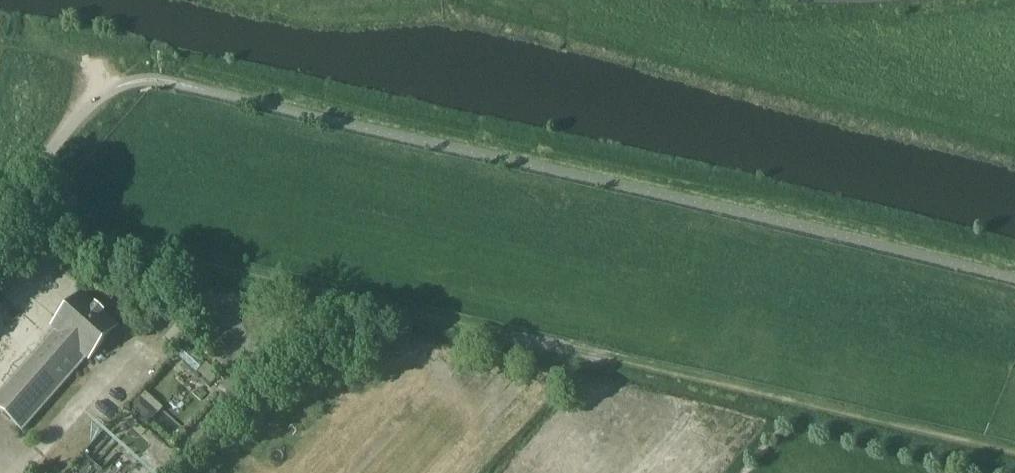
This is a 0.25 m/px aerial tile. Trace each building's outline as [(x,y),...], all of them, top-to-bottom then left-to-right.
[(119,328),(82,296),(53,328),(57,331),(0,394),(0,408),(24,429),(87,358),(89,361),(119,328)]
